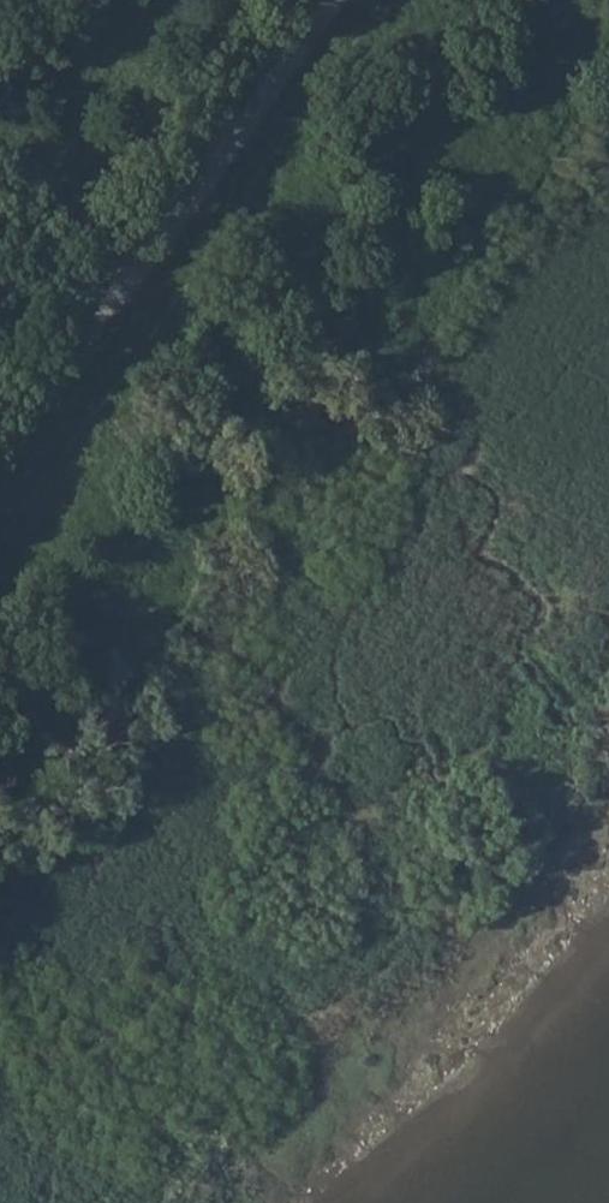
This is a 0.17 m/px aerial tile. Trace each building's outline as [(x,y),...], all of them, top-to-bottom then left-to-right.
[(90,23),(78,35),(88,44),(98,32),(90,23)]
